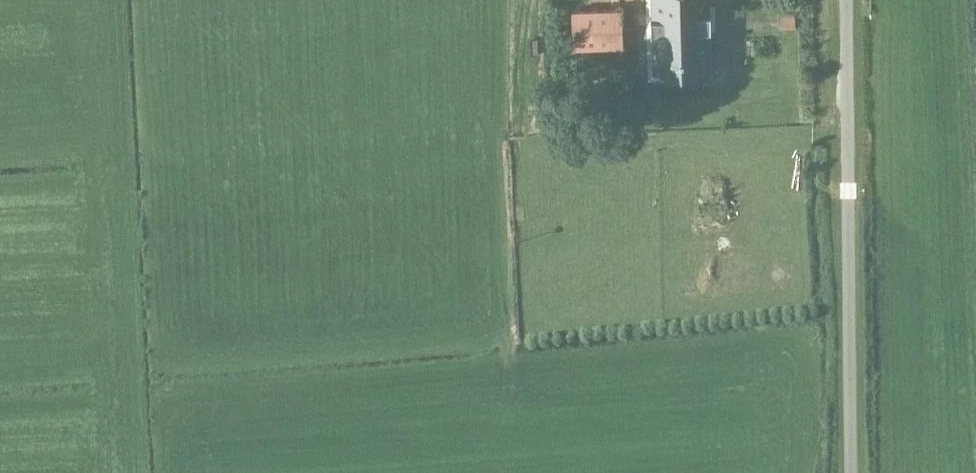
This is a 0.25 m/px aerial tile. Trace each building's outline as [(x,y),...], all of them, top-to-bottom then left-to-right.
[(658,17),(650,17),(650,19),(652,19),(653,31),(651,31),(651,33),(658,32),(659,59),(669,59),(669,60),(673,60),(673,58),(685,58),(685,65),(704,65),(703,29),(710,29),(710,26),(708,26),(708,14),(710,14),(710,12),(703,12),(702,0),(657,0),(658,17)] [(573,49),(623,46),(621,9),(571,12),(573,49)]
